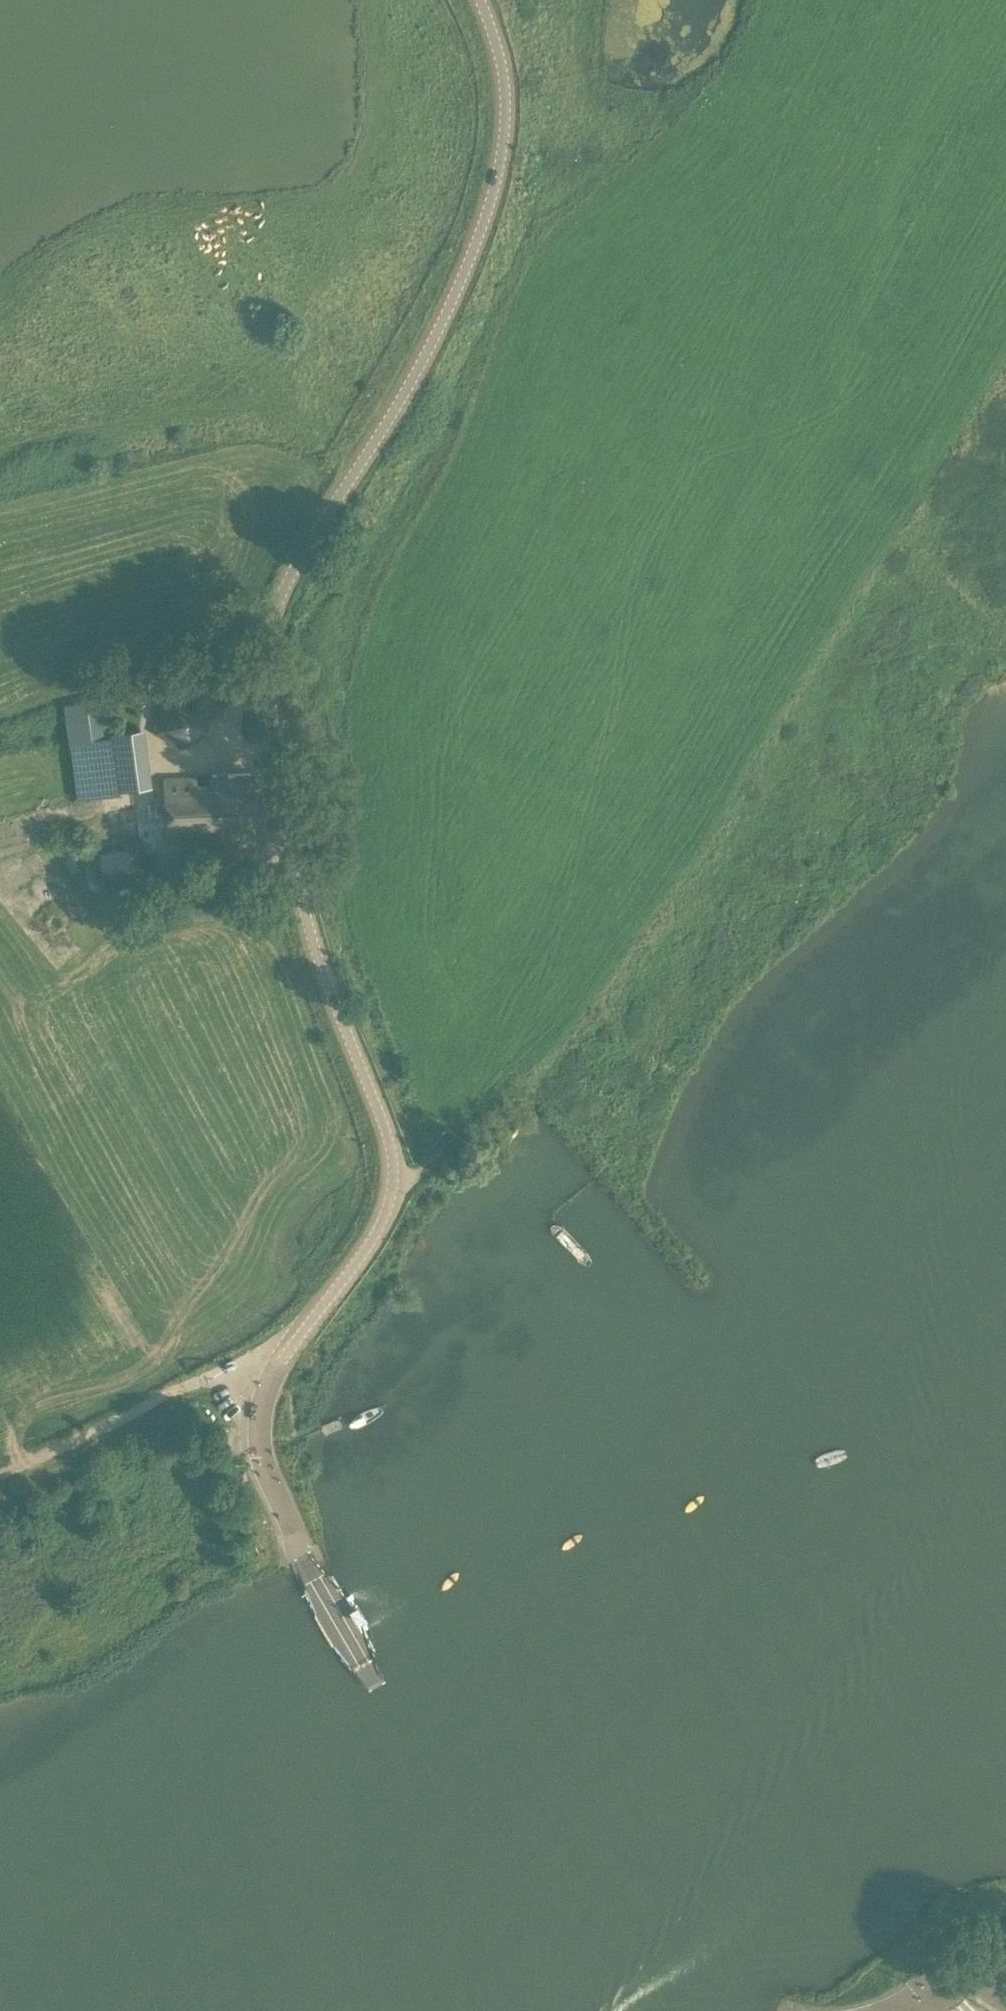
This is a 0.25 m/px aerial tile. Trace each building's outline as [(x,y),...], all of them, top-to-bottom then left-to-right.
[(163,691),(162,696),(149,693),(143,724),(156,726),(155,731),(184,747),(189,736),(206,721),(223,712),(206,683),(163,691)] [(145,725),(114,729),(110,697),(65,704),(71,742),(72,742),(79,797),(154,787),(145,725)] [(221,839),(255,837),(251,771),(213,774),(213,783),(198,784),(197,776),(166,778),(169,840),(201,838),(200,830),(215,829),(215,833),(221,833),(221,839)] [(130,846),(100,851),(105,885),(135,881),(130,846)]
